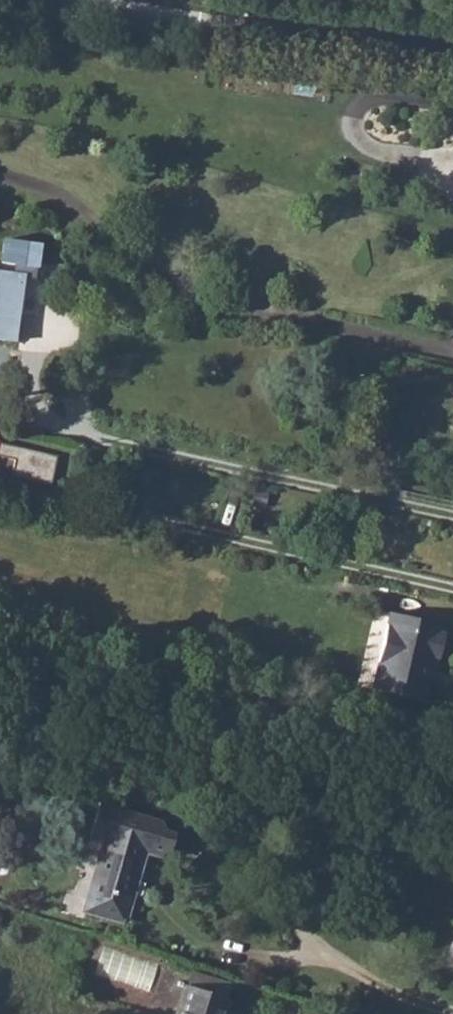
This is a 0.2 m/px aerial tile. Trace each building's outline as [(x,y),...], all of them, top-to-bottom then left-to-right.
[(1,263),(39,269),(43,245),(5,239),(1,263)] [(19,321),(26,274),(0,270),(0,318),(19,321)] [(0,318),(0,339),(16,342),(19,321),(0,318)] [(14,461),(11,476),(52,484),(58,456),(0,444),(0,458),(14,461)] [(375,690),(429,701),(445,623),(391,612),(375,690)] [(92,838),(104,842),(84,915),(126,926),(146,853),(169,859),(176,834),(166,832),(162,819),(102,802),(92,838)] [(230,999),(186,985),(176,1013),(225,1013),(230,999)]
